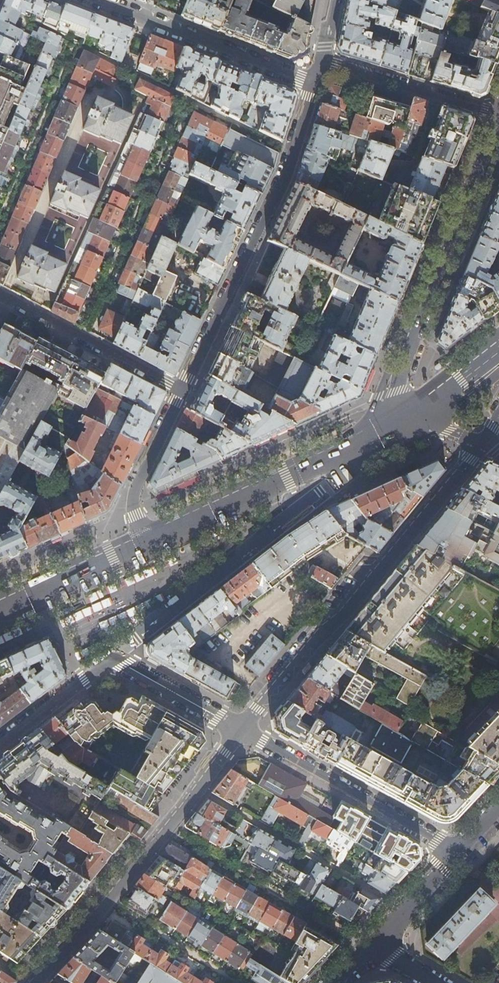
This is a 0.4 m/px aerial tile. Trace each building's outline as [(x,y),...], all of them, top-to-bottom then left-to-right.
[(20,0),(6,0),(2,9),(0,13),(0,20),(16,29),(21,19),(18,17),(20,12),(16,10),(20,0)] [(35,0),(26,0),(25,2),(20,0),(16,10),(20,12),(29,16),(31,12),(35,0)] [(31,12),(29,16),(41,23),(44,17),(50,0),(44,0),(43,0),(35,0),(31,12)] [(55,4),(56,0),(50,0),(44,17),(41,23),(56,30),(64,8),(57,5),(55,4)] [(186,5),(182,16),(201,24),(220,31),(226,16),(232,0),(188,0),(186,5)] [(232,9),(232,11),(231,12),(228,16),(226,16),(220,31),(233,36),(248,42),(257,21),(246,16),(252,0),(235,0),(232,9)] [(256,1),(290,18),(294,20),(304,0),(256,0),(256,1)] [(359,0),(347,0),(344,10),(341,25),(364,30),(367,31),(369,24),(368,21),(366,21),(367,18),(371,19),(372,25),(391,30),(394,20),(396,14),(394,13),(383,9),(382,8),(381,13),(366,10),(367,6),(374,7),(374,5),(359,0)] [(374,5),(382,8),(383,9),(386,0),(359,0),(374,5)] [(383,9),(394,13),(398,0),(386,0),(383,9)] [(417,22),(418,22),(441,30),(452,0),(426,0),(417,22)] [(497,4),(489,0),(483,0),(479,8),(488,12),(498,16),(498,0),(497,4)] [(173,13),(182,16),(186,5),(178,2),(173,13)] [(64,8),(56,30),(67,36),(70,29),(76,31),(75,34),(85,38),(86,35),(94,14),(73,6),(66,4),(64,8)] [(488,12),(476,42),(498,50),(498,16),(488,12)] [(112,53),(110,58),(120,63),(134,29),(94,14),(86,35),(100,41),(98,44),(105,47),(104,49),(112,53)] [(416,29),(418,22),(417,22),(405,17),(404,23),(394,20),(391,30),(391,31),(398,33),(398,36),(397,41),(401,42),(399,47),(387,43),(379,66),(392,70),(407,75),(413,53),(414,51),(410,50),(413,38),(417,39),(420,30),(416,29)] [(311,28),(294,20),(290,18),(289,20),(292,21),(288,30),(284,33),(284,34),(283,34),(276,53),(289,58),(306,48),(308,39),(311,28)] [(0,20),(0,37),(16,44),(24,47),(25,48),(32,52),(35,46),(28,42),(19,38),(22,32),(21,31),(16,29),(0,20)] [(278,29),(257,21),(248,42),(259,46),(276,53),(283,34),(277,31),(278,29)] [(33,31),(35,26),(29,23),(24,33),(31,36),(33,31)] [(364,30),(341,25),(339,37),(337,48),(341,54),(360,60),(379,66),(387,43),(377,40),(376,42),(369,39),(369,37),(366,36),(366,39),(363,38),(364,30)] [(31,36),(45,44),(50,33),(39,28),(37,33),(33,31),(31,36)] [(421,28),(420,30),(417,39),(414,51),(413,53),(428,57),(438,60),(443,48),(447,36),(421,28)] [(447,36),(443,48),(451,51),(467,57),(472,59),(478,61),(488,64),(495,66),(498,59),(498,57),(498,50),(476,42),(448,32),(447,36)] [(50,33),(45,44),(60,50),(61,48),(61,47),(57,45),(58,42),(60,37),(50,33)] [(82,44),(110,58),(112,53),(104,49),(105,47),(98,44),(100,41),(86,35),(85,38),(82,44)] [(155,64),(164,42),(157,39),(150,36),(137,69),(151,73),(155,64)] [(16,44),(0,37),(0,53),(5,55),(10,57),(16,44)] [(175,46),(164,42),(155,64),(174,71),(175,68),(183,49),(175,46)] [(18,61),(24,47),(16,44),(10,57),(18,61)] [(43,49),(41,54),(51,58),(53,55),(55,51),(58,52),(60,51),(60,50),(45,44),(43,49)] [(451,51),(443,48),(438,60),(431,82),(458,90),(477,96),(484,93),(490,80),(495,66),(488,64),(478,61),(475,72),(472,74),(468,72),(467,70),(457,67),(455,68),(447,66),(451,51)] [(202,56),(183,49),(175,68),(180,71),(183,70),(184,72),(182,77),(179,77),(175,90),(190,97),(192,91),(201,95),(207,81),(212,83),(220,63),(202,56)] [(81,57),(79,59),(75,58),(73,64),(77,66),(76,67),(92,73),(99,59),(83,51),(81,57)] [(41,54),(40,56),(35,67),(50,73),(50,72),(50,70),(47,69),(48,66),(51,58),(41,54)] [(5,55),(0,67),(0,146),(1,146),(2,144),(8,131),(8,129),(4,127),(13,105),(18,107),(19,106),(24,92),(25,91),(20,89),(30,66),(18,61),(10,57),(5,55)] [(99,59),(92,73),(91,77),(111,88),(115,79),(111,77),(116,67),(111,65),(99,59)] [(229,67),(220,63),(212,83),(213,84),(215,86),(217,86),(217,87),(218,87),(217,98),(214,98),(210,107),(220,112),(221,107),(226,109),(240,72),(229,67)] [(49,74),(50,73),(35,67),(35,68),(30,79),(40,84),(42,80),(45,74),(48,75),(49,74)] [(92,73),(76,67),(73,74),(69,84),(85,90),(91,77),(92,73)] [(249,75),(240,72),(226,109),(229,111),(228,116),(238,121),(241,110),(240,106),(242,102),(245,101),(252,104),(261,80),(249,75)] [(38,90),(40,84),(30,79),(25,91),(24,92),(39,98),(40,97),(39,95),(36,94),(38,90)] [(134,90),(148,96),(152,98),(157,87),(151,85),(139,79),(134,90)] [(292,92),(261,80),(252,104),(244,124),(253,128),(255,124),(254,122),(252,121),(256,112),(256,110),(255,109),(256,104),(261,106),(262,106),(262,105),(269,108),(268,111),(265,111),(258,131),(281,143),(295,98),(292,92)] [(85,90),(69,84),(66,91),(62,101),(78,108),(85,90)] [(328,91),(324,105),(343,111),(347,100),(338,97),(341,88),(330,85),(328,91)] [(157,87),(152,98),(170,107),(175,96),(157,87)] [(39,100),(39,98),(24,92),(19,106),(29,110),(31,106),(34,99),(37,101),(39,100)] [(148,96),(140,112),(163,123),(166,115),(170,107),(152,98),(148,96)] [(420,128),(428,102),(413,97),(409,112),(403,131),(397,151),(400,151),(402,152),(405,153),(411,135),(416,136),(419,128),(420,128)] [(99,136),(120,145),(132,118),(112,108),(113,106),(97,99),(91,113),(90,112),(87,117),(89,118),(83,131),(98,138),(99,136)] [(371,100),(365,118),(387,125),(393,127),(403,131),(409,112),(394,107),(395,104),(388,101),(382,99),(380,103),(371,100)] [(78,108),(62,101),(59,108),(54,118),(71,125),(78,108)] [(343,111),(324,105),(320,103),(317,113),(313,124),(358,138),(376,144),(380,132),(384,134),(387,125),(365,118),(343,111)] [(19,106),(18,107),(13,118),(28,124),(29,123),(28,121),(25,120),(27,116),(29,110),(19,106)] [(423,159),(446,166),(453,168),(464,143),(472,121),(469,115),(456,111),(441,106),(437,118),(440,119),(435,131),(432,130),(431,132),(430,131),(427,138),(431,140),(423,159)] [(193,111),(186,126),(207,136),(213,122),(199,114),(193,111)] [(159,131),(163,123),(140,112),(133,128),(156,138),(159,131)] [(71,125),(54,118),(52,117),(49,124),(51,125),(50,128),(47,135),(63,142),(71,125)] [(28,126),(28,124),(13,118),(8,129),(8,131),(19,135),(20,131),(23,125),(26,127),(28,126)] [(221,126),(213,122),(207,136),(206,138),(202,146),(206,148),(209,140),(221,145),(229,130),(231,124),(229,122),(226,128),(221,126)] [(356,145),(358,138),(313,124),(309,137),(305,149),(328,159),(335,162),(340,148),(354,153),(356,145)] [(207,136),(186,126),(184,131),(182,137),(197,144),(201,135),(206,138),(207,136)] [(393,127),(387,148),(397,151),(403,131),(393,127)] [(133,128),(127,142),(150,152),(152,146),(156,138),(133,128)] [(274,166),(276,154),(266,149),(241,136),(229,130),(221,145),(234,152),(226,168),(219,164),(215,174),(237,184),(244,187),(261,196),(268,180),(273,171),(274,166)] [(16,141),(19,135),(8,131),(2,144),(17,150),(18,149),(17,147),(14,146),(16,141)] [(63,142),(47,135),(44,143),(40,152),(56,158),(63,142)] [(197,144),(182,137),(179,142),(177,147),(198,156),(202,146),(197,144)] [(387,148),(376,144),(358,138),(356,145),(366,148),(357,171),(381,181),(392,154),(398,156),(400,151),(397,151),(387,148)] [(146,160),(150,152),(127,142),(120,158),(142,168),(146,160)] [(1,146),(0,149),(0,158),(8,161),(10,162),(12,159),(9,158),(10,155),(12,151),(15,152),(16,152),(17,150),(2,144),(1,146)] [(194,164),(198,156),(177,147),(174,153),(172,157),(193,166),(194,164)] [(328,159),(305,149),(301,164),(295,183),(314,192),(328,159)] [(56,158),(40,152),(37,160),(33,169),(49,175),(56,158)] [(413,156),(405,153),(402,152),(401,158),(411,161),(413,156)] [(193,166),(172,157),(170,162),(168,166),(172,168),(171,170),(170,172),(187,180),(189,175),(193,166)] [(120,158),(114,172),(136,182),(139,175),(142,168),(120,158)] [(439,184),(446,166),(423,159),(421,158),(407,192),(431,202),(439,184)] [(194,164),(193,166),(189,175),(215,188),(214,190),(220,193),(222,196),(212,216),(224,222),(241,230),(244,231),(252,215),(261,196),(244,187),(240,195),(233,192),(237,184),(215,174),(194,164)] [(351,184),(357,171),(350,168),(345,181),(351,184)] [(49,175),(33,169),(30,176),(26,186),(41,192),(49,175)] [(181,194),(187,180),(170,172),(168,171),(165,178),(162,185),(181,194)] [(67,209),(88,218),(100,191),(79,182),(80,179),(64,172),(59,185),(57,185),(54,190),(56,191),(50,204),(66,211),(67,209)] [(114,172),(107,187),(129,198),(133,190),(136,182),(114,172)] [(295,183),(281,212),(267,240),(284,249),(308,260),(334,273),(340,276),(345,266),(362,231),(368,218),(314,192),(295,183)] [(181,194),(162,185),(159,192),(155,200),(174,208),(181,194)] [(435,203),(431,202),(407,192),(392,185),(376,223),(419,244),(426,224),(435,203)] [(41,192),(26,186),(23,193),(18,203),(34,209),(41,192)] [(126,205),(129,198),(107,187),(100,201),(123,212),(126,205)] [(488,213),(498,218),(498,197),(496,195),(492,205),(488,213)] [(174,208),(155,200),(153,204),(149,213),(168,222),(174,208)] [(100,201),(93,218),(116,228),(120,218),(123,212),(100,201)] [(34,209),(18,203),(16,209),(12,217),(28,223),(34,209)] [(233,247),(241,230),(224,222),(218,234),(205,228),(212,216),(195,207),(176,244),(192,253),(199,241),(211,247),(204,259),(223,270),(227,261),(233,247)] [(34,209),(27,226),(37,231),(45,214),(34,209)] [(168,222),(149,213),(147,219),(143,227),(162,236),(168,222)] [(488,213),(484,225),(478,237),(494,244),(496,240),(498,241),(498,218),(488,213)] [(28,223),(12,217),(10,222),(6,231),(22,238),(28,223)] [(93,218),(92,220),(87,232),(110,241),(113,234),(116,228),(93,218)] [(376,223),(368,218),(362,231),(382,241),(385,240),(386,237),(393,241),(393,242),(392,244),(393,246),(391,251),(391,250),(390,250),(389,251),(388,252),(373,287),(372,286),(372,285),(372,284),(371,283),(367,281),(368,278),(367,277),(366,276),(345,266),(340,276),(397,303),(410,273),(421,245),(419,244),(376,223)] [(162,236),(143,227),(140,233),(136,242),(151,248),(152,246),(149,244),(151,239),(159,243),(161,237),(162,236)] [(22,238),(6,231),(4,237),(0,246),(16,252),(22,238)] [(110,241),(87,232),(80,248),(103,257),(107,248),(110,241)] [(146,270),(143,278),(156,285),(151,296),(164,303),(176,277),(163,271),(176,244),(161,237),(159,243),(155,250),(152,257),(149,264),(146,270)] [(478,237),(475,246),(467,266),(462,276),(488,289),(498,306),(498,271),(491,277),(485,275),(496,248),(498,250),(498,246),(494,244),(478,237)] [(151,248),(136,242),(133,248),(130,255),(149,264),(152,257),(145,253),(147,249),(150,250),(151,248)] [(0,246),(0,263),(9,267),(16,252),(0,246)] [(33,283),(54,292),(66,265),(46,256),(47,254),(31,247),(25,259),(24,258),(20,267),(22,267),(17,279),(32,286),(33,283)] [(80,248),(78,250),(73,262),(96,271),(99,265),(103,257),(80,248)] [(283,312),(308,260),(284,249),(272,274),(260,301),(283,312)] [(149,264),(130,255),(128,260),(124,269),(138,275),(139,273),(137,272),(139,267),(146,270),(149,264)] [(225,271),(223,270),(204,259),(202,258),(194,273),(211,282),(218,285),(225,271)] [(96,271),(73,262),(66,277),(89,287),(93,279),(96,271)] [(0,263),(0,284),(2,285),(9,267),(0,263)] [(138,275),(124,269),(121,276),(118,283),(119,284),(137,291),(138,289),(140,285),(132,281),(135,276),(137,277),(138,275)] [(334,288),(340,276),(334,273),(326,288),(333,291),(334,288)] [(333,336),(334,336),(356,347),(359,348),(375,356),(387,328),(397,303),(340,276),(334,288),(352,296),(352,297),(364,303),(351,333),(343,329),(354,306),(347,303),(333,336)] [(462,276),(458,285),(455,294),(471,301),(482,320),(495,310),(498,307),(498,306),(488,289),(462,276)] [(89,287),(66,277),(61,290),(84,299),(87,293),(89,287)] [(133,299),(137,291),(119,284),(116,290),(117,292),(133,299)] [(138,289),(137,291),(133,299),(133,300),(147,307),(151,305),(151,307),(147,316),(143,313),(138,324),(138,325),(140,325),(139,328),(123,321),(116,338),(113,344),(126,351),(138,357),(143,347),(150,332),(153,325),(157,317),(161,310),(164,303),(151,296),(138,289)] [(84,299),(61,290),(55,303),(78,312),(81,305),(84,299)] [(245,294),(238,310),(231,327),(264,343),(280,351),(294,357),(300,360),(301,358),(305,351),(285,341),(291,329),(292,329),(297,319),(283,312),(260,301),(245,294)] [(468,331),(482,320),(471,301),(455,294),(452,301),(442,324),(435,341),(445,348),(468,331)] [(76,317),(78,312),(55,303),(51,311),(59,315),(73,323),(76,317)] [(104,332),(116,338),(123,321),(125,318),(107,310),(97,329),(104,332)] [(161,310),(157,317),(161,319),(162,318),(163,318),(166,312),(161,310)] [(171,323),(169,330),(180,335),(177,343),(187,348),(192,339),(200,322),(178,310),(174,317),(179,320),(177,320),(175,322),(175,324),(176,325),(171,323)] [(0,332),(0,361),(20,372),(37,341),(22,334),(4,324),(0,332)] [(158,336),(159,334),(154,331),(156,327),(153,325),(150,332),(143,347),(138,357),(156,367),(174,376),(182,359),(187,348),(177,343),(180,335),(169,330),(168,329),(159,349),(169,354),(166,358),(152,351),(158,336)] [(264,343),(231,327),(226,336),(218,353),(250,371),(264,343)] [(308,343),(315,347),(323,331),(316,328),(308,343)] [(375,356),(359,348),(356,354),(354,351),(356,347),(334,336),(318,369),(341,380),(342,377),(345,376),(343,381),(361,390),(368,373),(373,363),(375,356)] [(37,341),(20,372),(0,408),(0,438),(12,445),(24,451),(40,423),(57,393),(76,358),(57,348),(38,338),(37,341)] [(279,387),(294,357),(280,351),(266,380),(279,387)] [(250,371),(218,353),(213,364),(207,375),(238,392),(242,394),(252,372),(250,371)] [(350,359),(339,354),(335,362),(346,367),(350,359)] [(304,362),(300,360),(294,357),(279,387),(268,409),(272,411),(271,412),(295,425),(305,421),(340,405),(359,396),(361,390),(343,381),(341,380),(318,369),(304,362)] [(90,365),(76,358),(57,393),(86,409),(97,389),(100,384),(106,373),(90,365)] [(111,364),(106,373),(100,384),(124,396),(133,376),(122,370),(111,364)] [(238,392),(207,375),(203,383),(194,402),(190,411),(206,419),(212,423),(218,426),(224,417),(213,411),(211,407),(213,404),(211,403),(215,396),(216,397),(222,396),(232,402),(238,392)] [(147,383),(133,376),(124,396),(121,401),(125,403),(128,398),(138,404),(136,408),(155,417),(161,403),(164,398),(166,393),(147,383)] [(125,403),(121,401),(97,389),(86,409),(82,416),(141,444),(148,431),(155,417),(136,408),(125,403)] [(268,409),(242,394),(238,392),(232,402),(231,403),(247,412),(240,425),(224,416),(224,417),(218,426),(253,445),(259,442),(280,432),(295,425),(271,412),(272,411),(268,409)] [(206,419),(190,411),(186,408),(181,419),(176,428),(196,439),(198,436),(206,419)] [(141,444),(82,416),(78,423),(79,424),(80,423),(83,425),(83,426),(84,427),(83,430),(84,431),(83,434),(81,433),(75,444),(68,441),(66,444),(89,462),(93,453),(92,452),(100,436),(101,437),(105,430),(114,435),(109,447),(112,449),(101,471),(121,486),(131,464),(141,444)] [(51,429),(40,423),(24,451),(19,461),(48,477),(62,452),(54,448),(53,449),(46,445),(44,446),(43,448),(40,446),(40,443),(44,435),(46,436),(48,434),(51,429)] [(253,445),(218,426),(212,423),(211,425),(212,428),(219,432),(215,439),(210,437),(209,438),(202,434),(200,437),(198,436),(196,439),(216,450),(221,459),(233,454),(253,445)] [(221,459),(216,450),(196,439),(176,428),(163,455),(149,484),(154,490),(164,485),(189,474),(196,471),(221,459)] [(69,439),(74,442),(79,433),(74,430),(69,439)] [(89,462),(66,444),(65,447),(76,491),(85,522),(100,515),(106,513),(109,509),(115,497),(121,486),(101,471),(89,462)] [(24,451),(12,445),(0,467),(0,495),(8,481),(19,461),(24,451)] [(420,468),(417,469),(399,477),(403,486),(407,488),(415,485),(416,487),(413,491),(423,497),(433,484),(445,470),(437,460),(420,468)] [(461,489),(489,504),(493,496),(492,494),(495,487),(498,489),(498,466),(490,462),(482,464),(474,473),(461,489)] [(399,477),(417,469),(415,464),(397,472),(399,477)] [(166,490),(198,475),(196,471),(189,474),(164,485),(166,490)] [(413,491),(407,488),(403,486),(399,477),(375,488),(357,497),(356,497),(351,500),(363,518),(392,534),(397,528),(412,509),(423,497),(413,491)] [(1,561),(26,549),(19,529),(21,524),(34,502),(37,497),(8,481),(0,495),(0,506),(3,505),(17,512),(14,517),(12,516),(7,525),(10,531),(0,535),(0,561),(1,561)] [(461,489),(459,492),(450,503),(445,509),(471,522),(481,527),(481,526),(485,528),(498,536),(498,509),(494,506),(489,504),(461,489)] [(37,497),(34,502),(38,509),(41,511),(43,510),(46,516),(37,520),(36,518),(21,524),(19,529),(26,549),(44,541),(54,537),(60,534),(51,514),(40,491),(37,497)] [(85,522),(76,491),(68,495),(72,504),(51,514),(60,534),(72,528),(85,522)] [(351,500),(340,505),(325,511),(342,534),(345,535),(365,546),(377,552),(383,545),(392,534),(363,518),(351,500)] [(468,529),(471,522),(445,509),(437,518),(430,527),(472,553),(474,549),(481,552),(480,553),(484,555),(484,556),(489,558),(488,560),(493,562),(494,560),(498,562),(497,565),(498,566),(498,536),(485,528),(481,536),(468,529)] [(270,588),(306,561),(345,535),(342,534),(325,511),(310,522),(294,532),(287,536),(281,541),(272,548),(258,559),(251,564),(270,588)] [(469,559),(472,553),(430,527),(423,536),(415,545),(439,559),(440,558),(461,570),(467,558),(469,559)] [(498,590),(461,570),(440,558),(439,559),(415,545),(409,553),(383,584),(368,603),(351,622),(344,631),(382,652),(420,607),(442,626),(438,631),(484,657),(498,640),(498,591),(498,590)] [(307,573),(312,565),(307,562),(303,570),(307,573)] [(307,573),(306,574),(331,588),(336,583),(338,579),(312,563),(312,565),(307,573)] [(257,599),(270,588),(251,564),(244,570),(228,582),(218,589),(236,613),(238,616),(243,609),(251,603),(249,601),(247,602),(244,597),(249,593),(251,596),(257,599)] [(207,598),(195,607),(215,633),(227,624),(221,617),(222,616),(220,613),(224,610),(228,611),(232,616),(236,613),(218,589),(207,598)] [(187,614),(177,622),(194,644),(197,647),(215,633),(195,607),(187,614)] [(188,648),(194,644),(177,622),(162,633),(148,644),(148,651),(148,657),(161,664),(182,675),(191,658),(187,653),(188,649),(188,648)] [(426,676),(382,652),(344,631),(341,635),(334,643),(325,655),(354,673),(363,656),(406,680),(396,699),(409,706),(426,676)] [(245,665),(258,676),(267,666),(278,652),(284,645),(271,633),(245,665)] [(5,658),(13,674),(14,677),(19,675),(17,672),(20,671),(24,678),(27,683),(20,688),(31,703),(50,688),(66,676),(48,638),(34,644),(26,648),(5,658)] [(354,673),(325,655),(313,669),(305,678),(335,695),(383,723),(398,731),(403,722),(375,706),(374,708),(362,701),(374,685),(354,673)] [(13,674),(5,658),(0,660),(0,684),(3,682),(2,679),(13,674)] [(204,665),(191,658),(182,675),(189,679),(209,691),(225,699),(230,691),(235,694),(240,685),(213,671),(216,666),(207,661),(204,665)] [(335,695),(305,678),(301,684),(286,701),(307,714),(314,719),(315,720),(323,724),(341,735),(349,740),(349,739),(356,728),(338,717),(337,718),(330,713),(327,719),(316,712),(319,708),(321,706),(319,705),(320,702),(322,704),(324,701),(330,704),(335,695)] [(15,715),(31,703),(20,688),(1,702),(0,702),(0,727),(15,715)] [(150,739),(166,710),(147,699),(141,696),(138,702),(131,698),(126,699),(119,712),(115,711),(111,715),(106,712),(103,714),(95,702),(89,701),(82,706),(78,701),(75,703),(62,713),(55,718),(68,733),(75,742),(88,749),(98,732),(112,722),(134,734),(136,732),(150,739)] [(307,714),(286,701),(278,712),(273,717),(272,719),(274,731),(300,746),(310,729),(298,723),(297,720),(300,716),(303,719),(307,714)] [(192,724),(166,710),(150,739),(130,774),(139,780),(162,793),(169,785),(202,745),(205,742),(200,733),(202,730),(192,724)] [(465,747),(498,766),(498,711),(465,747)] [(47,722),(39,728),(53,745),(68,733),(55,718),(54,716),(47,722)] [(319,730),(323,724),(315,720),(310,729),(300,746),(317,756),(334,765),(349,740),(341,735),(338,741),(335,739),(336,737),(334,736),(334,734),(327,730),(324,731),(323,733),(319,730)] [(411,739),(414,741),(427,749),(432,741),(439,745),(442,739),(454,747),(446,761),(451,764),(461,770),(487,786),(495,776),(498,773),(498,766),(465,747),(422,722),(416,732),(415,732),(411,739)] [(411,739),(398,731),(383,723),(370,746),(401,763),(414,741),(411,739)] [(53,745),(39,728),(31,734),(1,758),(0,758),(0,777),(1,778),(8,788),(56,818),(70,827),(78,832),(88,818),(92,812),(98,803),(102,796),(108,787),(68,763),(59,753),(53,745)] [(436,788),(349,739),(349,740),(334,765),(351,775),(387,795),(427,817),(434,821),(435,817),(438,819),(443,820),(446,819),(448,819),(451,817),(454,815),(457,817),(457,816),(457,817),(464,809),(482,790),(487,786),(461,770),(446,786),(436,788)] [(275,796),(312,817),(333,829),(352,840),(406,871),(414,863),(417,860),(419,858),(417,846),(399,836),(394,833),(395,832),(388,828),(387,829),(341,803),(332,818),(317,809),(298,797),(301,792),(306,784),(270,763),(257,786),(275,796)] [(223,800),(233,805),(243,785),(250,789),(254,784),(238,774),(232,771),(230,770),(222,779),(211,793),(223,800)] [(111,789),(108,788),(108,787),(102,796),(113,802),(114,801),(152,824),(158,817),(135,803),(128,799),(117,793),(115,792),(111,789)] [(18,825),(18,824),(31,832),(33,840),(33,841),(28,849),(27,849),(19,851),(7,843),(8,843),(0,838),(0,858),(1,859),(0,861),(16,872),(13,876),(25,883),(28,886),(33,877),(29,874),(38,860),(42,863),(47,855),(51,857),(55,850),(56,849),(52,847),(61,832),(65,834),(70,827),(56,818),(53,823),(40,814),(38,817),(30,812),(32,809),(14,798),(12,800),(5,796),(6,794),(8,792),(5,788),(2,790),(0,788),(0,813),(18,825)] [(320,804),(301,792),(298,797),(317,809),(320,804)] [(305,828),(312,817),(275,796),(261,819),(272,825),(279,813),(291,820),(305,828)] [(220,810),(221,807),(211,801),(207,798),(202,803),(194,813),(232,834),(235,829),(216,817),(220,810)] [(119,816),(98,803),(92,812),(129,834),(139,840),(147,831),(137,826),(136,826),(119,816)] [(129,834),(92,812),(88,818),(91,820),(91,821),(96,824),(93,828),(102,833),(95,843),(111,853),(112,854),(119,846),(128,834),(129,834)] [(189,820),(178,832),(215,853),(220,845),(221,846),(228,845),(230,842),(233,838),(243,843),(242,845),(247,848),(249,844),(246,842),(243,840),(232,834),(194,813),(189,820)] [(312,817),(305,828),(297,843),(302,846),(311,831),(317,835),(326,840),(333,829),(312,817)] [(247,822),(241,819),(235,829),(232,834),(243,840),(244,837),(243,834),(243,827),(247,822)] [(85,836),(78,832),(70,827),(65,834),(70,837),(68,841),(89,854),(81,866),(73,862),(74,861),(74,857),(69,854),(66,855),(65,856),(55,850),(51,857),(89,882),(99,870),(105,862),(111,854),(111,853),(95,843),(85,836)] [(256,827),(246,842),(249,844),(256,848),(258,849),(261,843),(269,848),(275,838),(263,831),(256,827)] [(345,853),(352,840),(333,829),(326,840),(331,843),(330,846),(334,848),(337,850),(340,853),(339,854),(336,858),(337,861),(340,863),(345,853)] [(295,849),(275,838),(269,848),(277,853),(274,858),(278,860),(285,864),(292,853),(295,849)] [(352,840),(345,853),(361,863),(395,883),(401,876),(406,871),(352,840)] [(162,853),(159,856),(183,871),(191,857),(181,851),(169,844),(162,853)] [(274,858),(258,849),(256,848),(249,861),(256,865),(267,871),(267,870),(271,872),(278,860),(274,858)] [(194,852),(191,857),(183,871),(179,878),(174,886),(175,886),(178,888),(182,883),(192,888),(186,898),(191,901),(199,887),(211,868),(213,863),(209,860),(206,866),(200,863),(195,860),(199,855),(194,852)] [(89,882),(51,857),(47,855),(42,863),(50,867),(49,868),(50,872),(56,876),(60,875),(61,874),(64,876),(64,881),(62,881),(58,885),(59,888),(54,890),(50,888),(51,887),(50,882),(45,879),(40,881),(33,877),(28,886),(33,889),(46,897),(55,903),(66,910),(76,897),(89,882)] [(179,878),(183,871),(159,856),(153,863),(144,874),(161,885),(164,881),(169,885),(175,875),(179,878)] [(310,858),(301,873),(321,885),(327,874),(330,870),(310,858)] [(299,872),(285,864),(278,860),(271,872),(269,877),(275,880),(278,875),(282,877),(286,880),(287,878),(294,882),(299,872)] [(391,887),(395,883),(361,863),(359,867),(361,868),(363,869),(362,872),(371,877),(367,883),(385,894),(391,887)] [(214,869),(211,868),(199,887),(211,894),(222,876),(225,870),(219,866),(216,871),(214,869)] [(51,907),(43,901),(46,897),(33,889),(28,886),(25,883),(13,876),(0,868),(0,911),(5,914),(14,920),(26,928),(32,919),(37,923),(30,930),(40,937),(54,923),(66,910),(55,903),(51,907)] [(301,873),(299,872),(294,882),(300,885),(297,890),(298,892),(301,894),(304,895),(306,895),(307,892),(314,896),(321,885),(301,873)] [(165,887),(161,885),(144,874),(142,876),(137,883),(134,886),(136,888),(154,898),(161,902),(167,906),(170,901),(171,899),(166,896),(164,898),(160,896),(165,887)] [(227,879),(222,876),(211,894),(207,901),(213,904),(217,897),(223,901),(234,882),(227,879)] [(240,886),(234,882),(223,901),(235,908),(246,889),(240,886)] [(249,883),(246,889),(235,908),(247,915),(258,896),(254,894),(252,893),(255,887),(249,883)] [(334,892),(321,885),(314,896),(314,897),(320,901),(318,904),(321,906),(323,907),(324,905),(328,907),(329,904),(336,907),(342,897),(334,892)] [(334,892),(342,897),(368,912),(376,903),(380,899),(363,889),(360,887),(355,896),(337,886),(334,892)] [(147,910),(154,898),(136,888),(132,894),(129,899),(125,897),(121,903),(146,919),(147,916),(149,911),(147,910)] [(426,944),(441,959),(493,905),(478,890),(426,944)] [(264,900),(258,896),(247,915),(259,921),(270,903),(264,900)] [(342,897),(336,907),(329,918),(334,921),(338,913),(341,915),(340,916),(345,919),(349,921),(353,914),(361,919),(368,912),(342,897)] [(170,901),(167,906),(168,906),(164,911),(160,919),(175,929),(186,911),(170,901)] [(168,906),(167,906),(161,902),(159,905),(159,908),(164,911),(168,906)] [(275,906),(270,903),(259,921),(271,928),(282,910),(275,906)] [(287,913),(282,910),(271,928),(283,935),(294,917),(287,913)] [(5,914),(0,911),(0,952),(4,955),(7,957),(16,963),(29,949),(40,937),(30,930),(26,928),(14,920),(5,914)] [(199,919),(186,911),(175,929),(180,932),(187,937),(199,919)] [(461,944),(467,950),(498,918),(491,912),(461,944)] [(300,920),(294,917),(283,935),(295,942),(303,927),(305,923),(300,920)] [(211,927),(199,919),(187,937),(193,941),(200,945),(211,927)] [(113,920),(104,934),(124,946),(129,940),(124,937),(129,930),(122,925),(113,920)] [(224,935),(211,927),(200,945),(206,949),(213,953),(224,935)] [(303,927),(295,942),(290,951),(294,952),(292,956),(286,964),(279,977),(289,982),(301,982),(306,977),(329,953),(337,945),(326,939),(314,932),(303,927)] [(73,957),(91,969),(94,971),(97,973),(101,975),(113,982),(116,982),(135,953),(124,946),(104,934),(98,930),(95,934),(83,946),(73,957)] [(237,943),(224,935),(213,953),(219,957),(225,961),(237,943)] [(133,942),(129,940),(124,946),(135,953),(144,959),(151,949),(142,944),(144,940),(141,938),(137,936),(133,942)] [(261,941),(250,958),(260,965),(265,968),(276,947),(264,940),(262,942),(261,941)] [(237,943),(225,961),(232,966),(238,970),(250,951),(237,943)] [(157,953),(151,949),(144,959),(152,964),(166,973),(171,964),(165,959),(168,955),(163,952),(159,949),(157,953)] [(91,969),(73,957),(63,967),(57,974),(71,982),(82,982),(91,969)] [(265,968),(260,965),(250,958),(246,965),(253,970),(256,972),(252,978),(260,982),(289,982),(279,977),(265,968)] [(166,973),(152,964),(140,982),(182,982),(166,973)] [(171,964),(166,973),(182,982),(190,982),(194,976),(187,972),(189,969),(185,966),(181,964),(179,968),(171,964)] [(16,981),(0,971),(0,982),(14,982),(16,981)]
